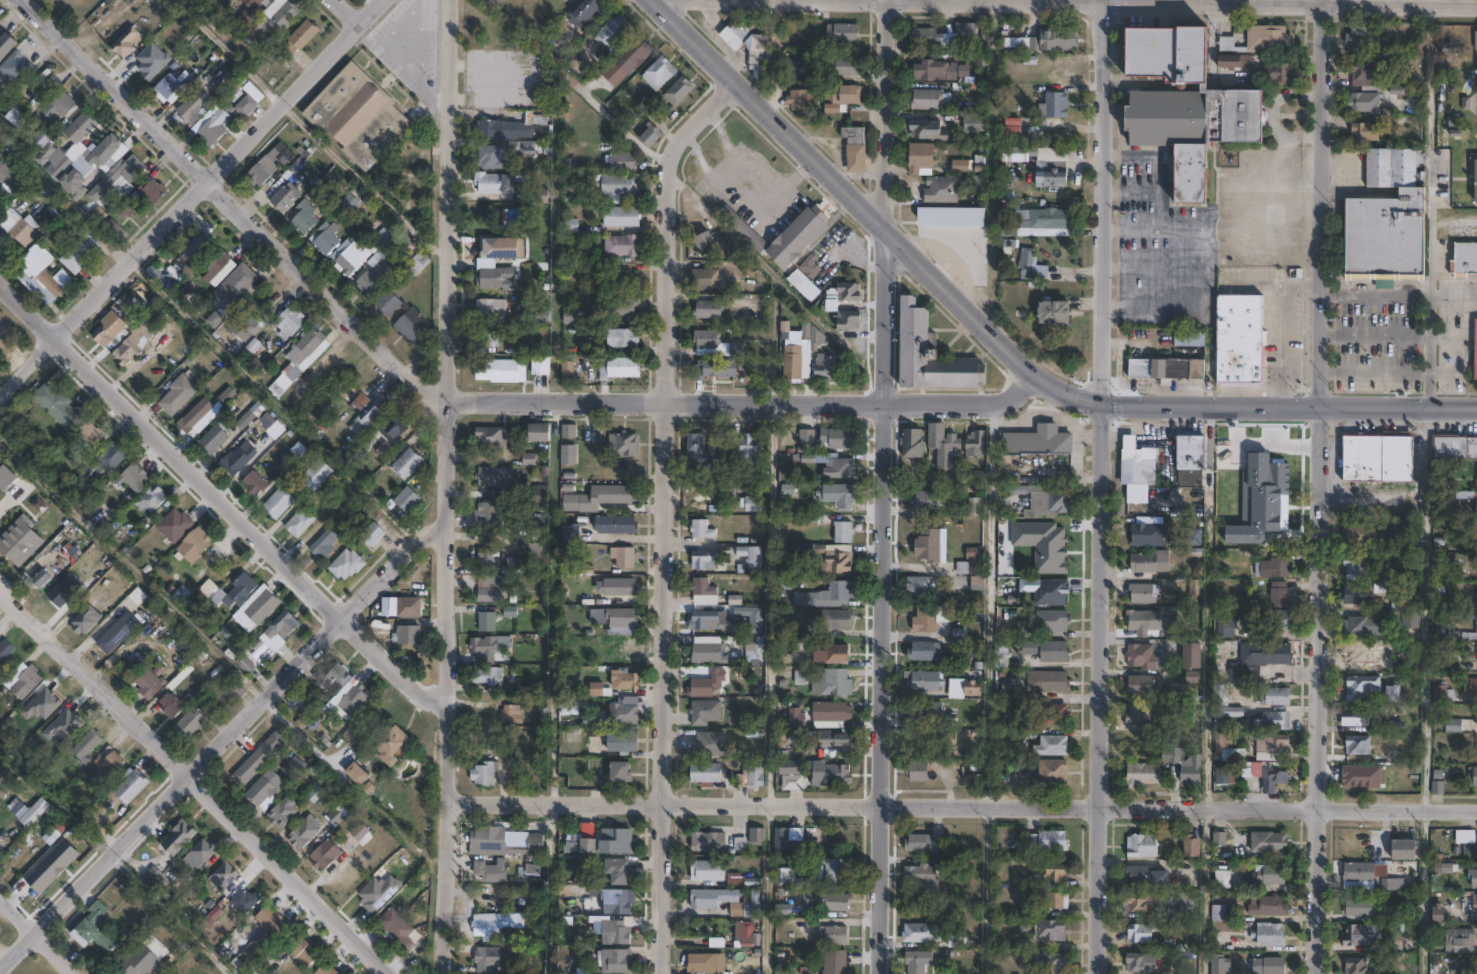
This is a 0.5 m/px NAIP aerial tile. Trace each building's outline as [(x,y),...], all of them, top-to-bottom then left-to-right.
[(246,4),(241,0),(272,0),(265,7),(261,3),(253,11),(250,8),(249,9),(245,5),(246,4)] [(264,10),(274,0),(286,0),(270,16),(264,10)] [(267,22),(287,0),(289,0),(293,4),(294,3),(301,11),(281,32),(275,26),(273,28),(267,22)] [(558,11),(547,0),(569,0),(558,11)] [(567,13),(580,0),(603,0),(609,6),(600,14),(597,11),(582,25),(579,22),(576,26),(570,19),(572,18),(567,13)] [(256,18),(236,38),(226,28),(246,8),(256,18)] [(534,11),(544,21),(542,23),(550,30),(541,39),(523,22),(525,19),(525,18),(527,16),(528,17),(534,11)] [(618,14),(630,26),(626,29),(627,30),(614,43),(618,47),(614,50),(597,33),(613,16),(615,18),(618,14)] [(744,15),(753,25),(752,26),(753,27),(750,31),(751,32),(744,39),(746,41),(736,51),(719,34),(728,25),(729,26),(736,19),(738,21),(744,15)] [(307,18),(312,23),(313,22),(321,29),(301,51),(299,49),(291,57),(281,48),(289,40),(288,38),(307,18)] [(265,28),(253,41),(243,32),(256,19),(265,28)] [(977,23),(977,36),(956,35),(956,22),(977,23)] [(505,30),(505,36),(509,36),(509,47),(486,47),(486,31),(488,31),(488,23),(500,23),(500,30),(505,30)] [(858,23),(858,42),(827,42),(828,24),(835,24),(835,23),(858,23)] [(1249,23),(1249,25),(1288,25),(1288,33),(1296,33),(1296,51),(1249,51),(1249,47),(1236,47),(1236,23),(1249,23)] [(132,24),(140,33),(141,32),(145,36),(134,46),(135,48),(123,60),(110,46),(132,24)] [(1207,41),(1207,84),(1206,84),(1199,84),(1164,83),(1164,77),(1142,76),(1124,76),(1124,27),(1177,27),(1177,25),(1208,25),(1207,41)] [(1373,26),(1373,35),(1382,35),(1382,39),(1397,39),(1397,50),(1371,49),(1371,51),(1352,51),(1352,44),(1347,44),(1347,33),(1353,33),(1353,26),(1373,26)] [(937,28),(937,33),(941,33),(941,40),(938,40),(938,46),(914,46),(914,45),(910,45),(911,29),(914,29),(914,27),(937,28)] [(1078,28),(1078,38),(1080,38),(1080,48),(1056,49),(1056,52),(1043,52),(1043,53),(1029,53),(1029,50),(1006,50),(1006,37),(1040,37),(1040,28),(1048,27),(1048,30),(1054,30),(1054,28),(1078,28)] [(16,42),(0,59),(0,35),(4,31),(16,42)] [(638,33),(655,49),(629,76),(628,75),(615,87),(599,71),(621,51),(621,50),(628,42),(629,43),(638,33)] [(770,36),(769,51),(771,50),(771,69),(765,69),(765,83),(761,83),(754,76),(754,69),(750,69),(750,50),(745,42),(753,33),(770,36)] [(956,34),(955,52),(941,52),(941,33),(956,34)] [(152,43),(165,56),(167,54),(172,59),(150,83),(147,80),(144,83),(141,80),(139,81),(137,79),(139,77),(135,73),(136,72),(132,68),(133,67),(132,65),(136,61),(152,43)] [(5,95),(0,90),(0,66),(16,49),(23,55),(21,58),(27,63),(29,61),(35,67),(16,87),(14,85),(5,95)] [(679,70),(656,92),(642,76),(646,72),(645,71),(663,54),(679,70)] [(1243,67),(1243,70),(1231,70),(1231,68),(1221,68),(1221,54),(1254,54),(1254,68),(1243,67)] [(858,75),(829,75),(829,58),(858,58),(858,75)] [(950,61),(949,62),(959,62),(959,80),(948,80),(934,79),(934,81),(923,80),(923,79),(916,79),(916,75),(914,75),(915,63),(923,64),(923,59),(935,59),(935,60),(950,61)] [(412,123),(367,172),(341,147),(343,145),(324,127),(321,131),(302,113),(351,60),(396,102),(393,105),(412,123)] [(801,60),(800,76),(784,75),(785,60),(801,60)] [(1381,61),(1381,81),(1386,81),(1385,94),(1382,94),(1382,115),(1352,115),(1352,106),(1348,106),(1348,98),(1353,98),(1353,92),(1363,93),(1363,86),(1353,86),(1353,60),(1381,61)] [(1293,63),(1293,70),(1297,70),(1297,75),(1293,75),(1293,85),(1266,85),(1265,63),(1293,63)] [(169,72),(182,84),(183,83),(188,88),(172,105),(166,100),(163,103),(151,91),(169,72)] [(695,87),(675,107),(663,95),(684,75),(695,87)] [(264,96),(258,103),(242,87),(249,80),(264,96)] [(814,90),(814,109),(791,109),(791,104),(787,104),(787,95),(791,95),(791,90),(793,90),(793,82),(824,82),(824,90),(814,90)] [(857,85),(861,85),(861,104),(835,104),(835,84),(857,85)] [(1206,84),(1205,89),(1261,90),(1261,111),(1263,111),(1262,123),(1260,123),(1260,144),(1205,143),(1204,204),(1173,204),(1174,146),(1126,146),(1126,131),(1123,131),(1123,129),(1123,107),(1126,107),(1126,92),(1140,92),(1199,92),(1199,84),(1206,84)] [(211,100),(188,123),(176,110),(199,88),(211,100)] [(78,104),(64,118),(58,112),(51,119),(41,110),(62,89),(78,104)] [(944,89),(944,101),(940,101),(940,109),(912,109),(912,97),(914,97),(915,89),(944,89)] [(1068,92),(1068,99),(1070,99),(1069,118),(1046,117),(1046,116),(1039,116),(1039,103),(1046,104),(1047,92),(1068,92)] [(251,113),(245,118),(234,107),(248,93),(257,103),(249,111),(251,113)] [(11,133),(0,121),(0,115),(2,113),(5,115),(15,106),(28,120),(18,129),(17,128),(11,133)] [(100,123),(96,128),(94,126),(80,141),(87,148),(74,162),(56,181),(45,170),(53,163),(49,160),(60,149),(64,154),(75,144),(63,132),(86,109),(100,123)] [(548,124),(553,124),(552,138),(540,137),(540,138),(518,137),(518,139),(511,139),(511,141),(475,138),(476,124),(477,124),(478,119),(481,120),(481,119),(498,120),(498,119),(501,119),(501,121),(519,122),(519,123),(526,124),(527,111),(533,111),(533,114),(547,115),(547,118),(548,118),(548,124)] [(223,122),(221,124),(227,129),(217,140),(219,142),(214,147),(212,145),(209,148),(199,137),(201,135),(197,131),(199,129),(195,124),(202,117),(207,121),(215,114),(223,122)] [(987,116),(986,132),(965,131),(965,115),(987,116)] [(1004,133),(1020,133),(1020,117),(1004,117),(1004,133)] [(941,119),(941,131),(934,131),(934,139),(916,138),(916,137),(912,137),(912,129),(911,129),(912,119),(941,119)] [(662,135),(650,147),(639,137),(653,123),(661,131),(659,132),(662,135)] [(1380,123),(1380,140),(1356,140),(1356,134),(1353,134),(1353,123),(1380,123)] [(865,127),(865,132),(867,132),(867,138),(865,138),(865,144),(848,144),(848,138),(844,138),(844,127),(865,127)] [(111,132),(122,142),(119,146),(120,148),(104,166),(102,165),(99,168),(94,164),(92,167),(85,160),(86,159),(81,155),(88,148),(91,152),(107,134),(108,136),(111,132)] [(536,151),(509,151),(509,141),(536,141),(536,151)] [(49,159),(42,166),(35,159),(41,152),(40,151),(50,143),(56,150),(48,158),(49,159)] [(935,143),(935,147),(938,147),(938,153),(935,153),(935,158),(938,158),(938,164),(935,164),(935,169),(933,169),(933,175),(910,175),(910,143),(935,143)] [(305,151),(298,158),(296,155),(281,169),(279,168),(259,187),(256,184),(255,185),(245,175),(266,155),(275,147),(280,153),(288,146),(293,152),(300,145),(305,151)] [(867,172),(848,172),(848,145),(866,145),(867,172)] [(419,146),(419,149),(433,149),(433,155),(421,155),(421,153),(419,153),(419,155),(418,155),(418,163),(421,163),(421,167),(417,167),(417,177),(401,176),(401,172),(391,172),(391,158),(392,158),(392,152),(397,152),(397,158),(399,158),(399,153),(405,153),(405,146),(419,146)] [(500,146),(500,149),(506,149),(506,160),(503,160),(503,169),(482,168),(482,166),(480,166),(480,160),(478,160),(478,153),(479,153),(479,146),(500,146)] [(1415,149),(1415,187),(1426,187),(1425,275),(1344,274),(1345,206),(1345,198),(1400,198),(1400,186),(1365,186),(1365,148),(1415,149)] [(635,152),(635,158),(637,158),(637,171),(611,171),(611,152),(635,152)] [(133,154),(147,168),(130,184),(121,175),(94,202),(86,193),(108,172),(122,158),(125,161),(133,154)] [(970,160),(973,160),(973,172),(970,172),(970,173),(953,173),(953,160),(970,160)] [(1,178),(0,179),(0,165),(13,178),(16,175),(23,182),(13,191),(1,178)] [(1060,168),(1060,171),(1068,171),(1068,186),(1041,186),(1041,175),(1046,175),(1046,171),(1054,171),(1054,167),(1060,168)] [(88,191),(76,202),(70,196),(71,194),(59,182),(74,169),(80,176),(77,179),(88,191)] [(486,172),(486,174),(514,174),(514,181),(524,181),(524,189),(522,189),(522,194),(479,193),(479,185),(475,185),(475,172),(486,172)] [(635,175),(635,183),(637,183),(637,198),(626,198),(626,194),(620,194),(620,203),(603,203),(603,194),(602,194),(602,175),(635,175)] [(960,177),(959,203),(925,202),(926,189),(932,189),(932,186),(928,186),(928,177),(960,177)] [(153,178),(161,186),(162,185),(166,189),(165,190),(167,192),(153,207),(136,191),(144,183),(146,185),(153,178)] [(283,185),(288,189),(289,188),(293,191),(292,193),(297,198),(283,214),(269,201),(283,185)] [(134,213),(130,218),(127,215),(123,219),(115,211),(130,196),(138,204),(132,211),(134,213)] [(319,220),(303,236),(299,231),(298,232),(293,228),(294,226),(289,221),(298,213),(293,209),(305,198),(310,203),(309,204),(315,210),(312,213),(319,220)] [(768,246),(807,206),(810,209),(813,205),(828,220),(824,224),(826,225),(783,270),(763,251),(764,250),(763,249),(758,254),(716,213),(725,204),(768,246)] [(1021,205),(1021,210),(1032,210),(1032,209),(1046,209),(1046,208),(1072,208),(1072,229),(1070,229),(1070,235),(1044,235),(1044,228),(1020,229),(1020,216),(1003,216),(1003,205),(1021,205)] [(639,227),(604,226),(604,207),(640,207),(639,227)] [(985,207),(917,207),(917,226),(985,226),(985,207)] [(29,215),(35,221),(38,219),(41,222),(33,230),(40,238),(28,250),(15,237),(13,239),(7,233),(21,219),(23,221),(29,215)] [(126,233),(119,239),(105,225),(112,218),(126,233)] [(326,221),(331,225),(334,221),(341,228),(334,235),(341,242),(326,256),(321,251),(320,253),(316,249),(318,247),(309,239),(326,221)] [(383,227),(393,236),(399,229),(414,242),(402,255),(396,249),(386,260),(377,252),(379,250),(370,241),(383,227)] [(213,239),(195,259),(193,257),(190,260),(182,253),(186,248),(185,247),(201,229),(213,239)] [(711,252),(703,256),(694,238),(709,230),(716,244),(708,248),(711,252)] [(89,263),(76,276),(59,259),(87,232),(101,246),(86,261),(89,263)] [(638,234),(639,257),(628,257),(628,256),(606,256),(605,236),(627,236),(627,234),(638,234)] [(492,235),(492,238),(519,238),(519,258),(501,258),(481,258),(481,249),(480,249),(480,235),(492,235)] [(347,239),(352,244),(356,240),(368,251),(369,250),(373,253),(367,259),(366,258),(348,278),(341,271),(343,269),(330,256),(347,239)] [(67,288),(56,298),(46,288),(56,299),(46,309),(11,272),(13,270),(12,269),(18,263),(30,250),(37,242),(55,259),(47,268),(54,276),(62,269),(72,279),(65,287),(67,288)] [(1453,242),(1476,242),(1476,277),(1452,277),(1452,271),(1447,271),(1448,260),(1453,260),(1453,242)] [(577,263),(565,263),(565,246),(577,247),(577,263)] [(1038,256),(1037,270),(1033,270),(1032,280),(1021,279),(1022,267),(1019,267),(1020,261),(1021,261),(1022,247),(1035,249),(1035,256),(1038,256)] [(233,258),(222,248),(203,267),(215,278),(233,258)] [(431,260),(414,276),(405,267),(421,250),(431,260)] [(396,272),(369,300),(356,286),(358,284),(356,282),(367,271),(369,273),(383,259),(396,272)] [(259,278),(235,303),(218,287),(242,262),(259,278)] [(507,278),(507,280),(514,280),(514,288),(480,288),(480,286),(477,286),(476,271),(481,271),(481,269),(514,269),(514,265),(520,265),(520,278),(507,278)] [(822,291),(811,302),(787,279),(798,268),(822,291)] [(714,269),(714,270),(719,270),(719,288),(714,288),(714,289),(693,289),(693,269),(714,269)] [(857,283),(860,283),(860,321),(859,321),(859,322),(860,329),(856,329),(856,330),(839,330),(839,311),(826,311),(826,299),(827,299),(827,290),(830,290),(830,288),(839,288),(839,283),(857,283)] [(388,288),(402,302),(406,298),(413,305),(406,312),(403,309),(394,318),(392,315),(389,317),(374,302),(388,288)] [(913,295),(913,297),(916,297),(916,308),(925,308),(925,310),(928,310),(928,348),(937,348),(937,362),(983,363),(983,382),(981,382),(981,388),(899,387),(900,295),(913,295)] [(1262,384),(1215,384),(1216,296),(1262,296),(1262,384)] [(635,308),(635,315),(612,316),(612,308),(608,308),(608,297),(639,297),(639,308),(635,308)] [(488,298),(488,299),(507,299),(506,301),(512,301),(512,314),(506,314),(506,322),(480,322),(480,309),(477,309),(477,299),(481,299),(484,299),(484,298),(488,298)] [(726,301),(725,311),(722,311),(722,319),(695,318),(695,307),(697,307),(697,300),(726,301)] [(1072,301),(1072,325),(1044,325),(1044,323),(1042,323),(1042,317),(1040,317),(1041,307),(1042,307),(1042,302),(1045,302),(1045,301),(1072,301)] [(290,305),(296,311),(298,309),(305,316),(303,319),(306,322),(289,340),(280,332),(281,330),(273,322),(290,305)] [(428,333),(414,347),(393,326),(413,306),(425,318),(422,321),(426,325),(423,329),(428,333)] [(247,308),(258,320),(261,317),(267,322),(245,344),(236,335),(244,327),(236,319),(247,308)] [(550,309),(549,324),(535,323),(535,309),(550,309)] [(579,324),(564,324),(564,310),(579,310),(579,324)] [(158,327),(146,339),(136,329),(148,316),(158,327)] [(125,328),(105,347),(104,346),(103,348),(98,343),(91,335),(103,323),(109,329),(117,320),(125,328)] [(812,322),(811,326),(815,326),(826,337),(826,345),(819,345),(818,352),(811,352),(810,379),(802,379),(802,384),(792,384),(792,379),(784,379),(784,354),(785,354),(785,346),(802,346),(802,322),(812,322)] [(498,326),(498,347),(481,347),(481,338),(478,338),(478,333),(481,333),(481,326),(498,326)] [(312,328),(317,333),(319,331),(327,338),(326,339),(330,344),(303,372),(298,368),(293,374),(287,369),(293,363),(286,356),(292,349),(290,347),(294,343),(295,345),(312,328)] [(640,346),(608,347),(607,329),(639,328),(640,346)] [(143,351),(135,359),(133,357),(122,369),(115,362),(117,360),(111,354),(135,330),(143,339),(137,344),(143,351)] [(721,335),(720,338),(719,338),(719,339),(721,339),(721,343),(731,343),(731,342),(744,343),(743,356),(697,355),(698,343),(694,343),(694,339),(695,339),(695,330),(719,331),(719,335),(721,335)] [(1206,332),(1206,347),(1175,346),(1175,332),(1206,332)] [(836,356),(836,377),(834,377),(834,380),(817,380),(817,376),(815,376),(815,361),(821,361),(821,356),(836,356)] [(550,374),(532,374),(532,357),(550,357),(550,374)] [(637,358),(638,367),(640,366),(640,377),(613,378),(614,382),(601,382),(600,359),(637,358)] [(732,358),(732,377),(705,377),(705,381),(693,381),(693,364),(699,364),(699,360),(702,360),(718,360),(718,358),(732,358)] [(1206,360),(1206,380),(1204,380),(1153,379),(1153,378),(1130,377),(1130,358),(1206,360)] [(519,361),(526,361),(526,382),(519,382),(519,383),(492,382),(492,380),(476,380),(476,360),(519,361)] [(574,377),(562,378),(562,361),(574,361),(574,377)] [(189,369),(195,375),(191,379),(201,388),(171,417),(158,404),(172,389),(170,387),(184,373),(185,374),(189,369)] [(292,383),(278,398),(268,389),(283,373),(292,383)] [(46,382),(55,390),(57,387),(72,401),(69,405),(84,418),(70,433),(32,397),(46,382)] [(387,414),(367,434),(363,431),(358,437),(349,428),(355,422),(354,421),(377,397),(384,405),(381,408),(387,414)] [(336,412),(322,425),(311,414),(318,407),(318,406),(325,400),(336,412)] [(214,407),(185,434),(176,424),(182,418),(183,418),(199,402),(204,407),(209,402),(214,407)] [(257,416),(242,431),(235,424),(250,409),(257,416)] [(400,415),(412,425),(383,458),(376,452),(381,446),(373,440),(395,416),(397,418),(400,415)] [(87,421),(96,430),(98,428),(102,432),(101,434),(104,436),(92,449),(76,433),(87,421)] [(287,431),(275,442),(266,432),(277,421),(287,431)] [(945,439),(948,439),(948,434),(958,434),(958,439),(962,439),(962,448),(957,448),(957,456),(954,456),(953,470),(938,470),(938,460),(935,460),(936,455),(938,456),(938,448),(936,448),(936,450),(932,450),(932,448),(929,448),(930,423),(946,423),(945,439)] [(1039,423),(1060,423),(1060,433),(1074,433),(1074,455),(1004,455),(1004,432),(1039,432),(1039,423)] [(229,437),(211,455),(198,442),(216,424),(229,437)] [(551,424),(550,442),(529,442),(530,424),(551,424)] [(577,442),(562,442),(562,425),(577,425),(577,442)] [(507,428),(507,447),(479,446),(479,438),(476,438),(476,427),(507,428)] [(853,429),(853,432),(857,432),(857,449),(830,449),(830,443),(822,443),(822,429),(853,429)] [(923,429),(923,437),(925,437),(925,458),(903,458),(904,445),(901,445),(901,438),(904,438),(904,429),(923,429)] [(815,443),(800,443),(800,430),(815,430),(815,443)] [(986,431),(986,450),(985,450),(985,457),(981,457),(979,457),(966,456),(967,439),(968,439),(968,435),(971,435),(971,432),(976,432),(976,430),(986,431)] [(706,434),(706,460),(687,460),(688,434),(698,434),(698,433),(706,434)] [(754,434),(754,438),(758,438),(758,466),(739,466),(739,439),(744,439),(744,433),(754,434)] [(636,434),(636,435),(639,435),(639,456),(612,456),(612,446),(610,446),(610,435),(617,435),(617,434),(636,434)] [(1138,436),(1137,458),(1125,458),(1125,449),(1125,435),(1138,436)] [(1432,435),(1476,435),(1476,459),(1432,459),(1432,435)] [(1207,471),(1179,471),(1179,436),(1207,436),(1207,471)] [(1414,482),(1344,481),(1344,436),(1414,437),(1414,482)] [(114,441),(124,450),(125,449),(130,453),(110,473),(106,468),(100,474),(92,466),(97,460),(96,459),(102,454),(100,453),(108,445),(109,446),(114,441)] [(257,453),(262,458),(251,468),(247,464),(232,478),(218,464),(231,451),(234,453),(245,441),(257,453)] [(577,446),(576,465),(561,465),(561,446),(577,446)] [(410,447),(419,456),(419,455),(425,461),(405,482),(391,469),(393,467),(392,466),(410,447)] [(1158,449),(1158,462),(1143,461),(1143,448),(1158,449)] [(334,471),(322,484),(308,470),(320,458),(334,471)] [(852,478),(825,478),(825,468),(826,468),(826,464),(830,464),(830,459),(855,459),(855,477),(852,477),(852,478)] [(134,462),(139,467),(140,467),(146,473),(146,474),(152,480),(137,495),(119,477),(134,462)] [(4,491),(18,477),(4,463),(0,467),(0,488),(4,491)] [(512,467),(512,490),(500,490),(500,487),(479,487),(479,480),(475,480),(476,473),(479,473),(479,467),(512,467)] [(253,470),(255,472),(256,471),(259,474),(258,475),(269,487),(263,493),(261,491),(255,498),(244,487),(246,486),(242,481),(253,470)] [(286,483),(294,491),(290,495),(296,500),(276,521),(262,508),(282,486),(282,487),(286,483)] [(168,496),(151,514),(138,503),(155,484),(168,496)] [(548,505),(534,505),(535,485),(548,485),(548,505)] [(852,485),(852,486),(857,486),(857,501),(856,501),(856,504),(854,504),(854,509),(853,509),(853,511),(840,512),(840,510),(838,510),(838,508),(836,508),(836,502),(824,502),(819,502),(819,497),(816,497),(816,491),(820,491),(820,486),(824,486),(824,485),(852,485)] [(1044,485),(1044,489),(1069,489),(1069,492),(1072,492),(1072,500),(1073,500),(1073,506),(1071,506),(1071,510),(1069,510),(1069,514),(1058,514),(1058,517),(1019,517),(1019,510),(1032,509),(1031,509),(1031,502),(1029,502),(1029,493),(1028,493),(1028,494),(1006,494),(1006,486),(1029,486),(1029,485),(1044,485)] [(417,506),(412,510),(411,509),(406,514),(393,501),(408,486),(421,499),(416,505),(417,506)] [(635,486),(635,492),(638,492),(638,505),(637,505),(637,504),(632,504),(632,506),(611,505),(611,504),(599,504),(599,513),(580,513),(580,512),(564,512),(564,511),(561,511),(561,496),(564,496),(564,495),(592,495),(592,486),(635,486)] [(940,510),(917,510),(917,491),(940,491),(940,510)] [(766,497),(766,512),(746,512),(746,508),(741,508),(741,498),(746,498),(746,497),(766,497)] [(981,517),(969,516),(970,498),(981,498),(981,517)] [(500,500),(500,520),(481,520),(481,517),(479,517),(479,503),(484,503),(484,500),(500,500)] [(174,508),(181,514),(183,512),(195,523),(174,545),(155,527),(174,508)] [(300,509),(305,514),(308,511),(316,519),(298,539),(284,526),(300,509)] [(18,568),(47,537),(21,513),(0,535),(0,550),(18,568)] [(635,517),(635,523),(638,523),(638,534),(596,534),(596,517),(635,517)] [(708,520),(708,530),(716,530),(716,538),(693,538),(693,533),(692,533),(692,526),(693,526),(693,520),(708,520)] [(374,522),(386,534),(371,549),(359,537),(365,531),(363,530),(366,527),(367,529),(374,522)] [(855,529),(855,535),(854,535),(854,540),(852,540),(852,544),(835,543),(836,526),(834,526),(834,522),(853,522),(853,529),(855,529)] [(1164,522),(1164,524),(1166,524),(1166,545),(1164,545),(1164,546),(1132,546),(1132,537),(1131,537),(1131,522),(1164,522)] [(1376,545),(1341,545),(1341,524),(1376,524),(1376,545)] [(580,542),(563,542),(563,525),(580,525),(580,542)] [(198,527),(211,540),(209,542),(211,544),(190,565),(175,550),(183,542),(182,541),(195,529),(195,530),(198,527)] [(336,550),(322,564),(308,549),(329,528),(339,538),(331,545),(336,550)] [(941,530),(941,564),(929,564),(929,561),(924,561),(924,564),(919,564),(919,558),(916,558),(916,539),(919,539),(919,537),(922,537),(922,530),(941,530)] [(542,543),(542,557),(548,557),(548,567),(528,566),(528,557),(521,557),(521,543),(542,543)] [(826,545),(826,546),(842,547),(842,546),(854,546),(854,553),(853,553),(853,572),(843,572),(843,574),(821,574),(821,554),(793,554),(793,545),(826,545)] [(762,547),(763,569),(749,569),(749,564),(746,564),(746,559),(748,559),(748,556),(737,556),(737,547),(762,547)] [(983,548),(983,575),(969,575),(969,563),(967,563),(967,548),(980,548),(980,547),(982,547),(982,548),(983,548)] [(346,548),(351,553),(353,550),(367,564),(357,575),(355,573),(351,578),(349,576),(345,581),(341,577),(339,579),(327,568),(346,548)] [(635,548),(635,554),(639,554),(639,562),(635,562),(635,569),(617,569),(617,555),(614,555),(614,551),(617,551),(617,548),(635,548)] [(492,549),(492,550),(498,550),(498,553),(499,553),(500,560),(501,560),(501,566),(497,566),(498,569),(479,569),(478,549),(492,549)] [(1289,576),(1260,576),(1260,561),(1271,561),(1271,557),(1271,550),(1286,550),(1286,549),(1299,549),(1299,558),(1289,558),(1289,576)] [(1168,550),(1169,571),(1157,571),(1157,572),(1136,572),(1136,571),(1131,571),(1131,553),(1155,553),(1155,550),(1168,550)] [(716,570),(693,570),(693,552),(709,552),(709,551),(722,551),(722,563),(716,563),(716,570)] [(1359,556),(1359,557),(1365,557),(1365,574),(1358,574),(1358,580),(1345,580),(1345,566),(1343,566),(1343,556),(1359,556)] [(1437,556),(1437,566),(1445,567),(1445,580),(1431,580),(1431,567),(1430,567),(1430,556),(1437,556)] [(520,558),(520,560),(526,560),(526,575),(502,575),(502,566),(507,566),(507,558),(520,558)] [(50,578),(39,590),(30,582),(41,570),(50,578)] [(258,585),(247,597),(249,599),(240,608),(234,603),(228,609),(221,602),(216,607),(198,590),(209,578),(226,595),(235,586),(232,584),(244,572),(258,585)] [(937,596),(907,596),(907,577),(938,577),(937,596)] [(635,578),(635,585),(638,585),(638,597),(604,597),(604,589),(603,589),(603,584),(604,584),(604,578),(635,578)] [(709,578),(709,587),(718,587),(718,605),(694,606),(694,590),(691,590),(691,584),(694,584),(693,578),(709,578)] [(1066,606),(1035,605),(1035,580),(1054,580),(1069,580),(1069,596),(1066,596),(1066,606)] [(1287,581),(1286,587),(1291,587),(1291,608),(1267,607),(1268,587),(1270,587),(1270,581),(1287,581)] [(1389,581),(1388,596),(1373,595),(1374,581),(1389,581)] [(1444,595),(1430,595),(1430,581),(1444,581),(1444,595)] [(834,608),(795,608),(795,593),(818,593),(818,591),(829,591),(829,582),(854,582),(854,601),(834,602),(834,608)] [(1153,583),(1153,591),(1156,591),(1156,603),(1131,603),(1131,594),(1129,594),(1129,583),(1153,583)] [(272,595),(275,599),(277,597),(281,602),(257,626),(240,609),(250,599),(250,598),(264,584),(273,593),(272,595)] [(191,594),(180,606),(171,597),(182,585),(191,594)] [(1371,604),(1342,604),(1342,592),(1343,592),(1343,585),(1371,585),(1371,604)] [(505,590),(504,604),(478,602),(478,589),(505,590)] [(385,613),(385,601),(397,601),(397,598),(421,598),(421,618),(398,617),(398,613),(385,613)] [(97,623),(84,636),(80,633),(77,636),(70,629),(73,625),(70,623),(89,604),(99,614),(94,619),(97,623)] [(938,608),(938,633),(914,633),(913,618),(918,618),(918,615),(917,615),(917,612),(918,612),(918,609),(938,608)] [(635,609),(635,615),(638,615),(638,637),(611,637),(611,627),(609,627),(609,625),(590,625),(590,609),(635,609)] [(1134,609),(1134,610),(1162,610),(1162,630),(1148,630),(1148,638),(1137,637),(1137,630),(1128,630),(1128,622),(1126,622),(1126,609),(1134,609)] [(1291,628),(1263,628),(1263,609),(1291,609),(1291,628)] [(141,622),(108,657),(95,644),(115,624),(129,610),(141,622)] [(301,624),(288,636),(283,631),(277,638),(274,636),(270,640),(263,634),(286,610),(301,624)] [(852,632),(823,632),(823,610),(856,611),(855,622),(852,622),(852,632)] [(1072,618),(1072,625),(1068,625),(1068,632),(1050,632),(1050,619),(1045,619),(1045,611),(1068,612),(1068,618),(1072,618)] [(1420,629),(1403,630),(1402,613),(1419,612),(1420,629)] [(496,633),(479,632),(479,613),(496,613),(496,633)] [(719,617),(719,622),(720,622),(720,620),(731,620),(731,629),(709,629),(709,631),(693,631),(693,618),(719,617)] [(1385,617),(1385,636),(1347,636),(1347,631),(1344,631),(1344,620),(1347,620),(1347,617),(1385,617)] [(176,629),(162,644),(151,633),(166,618),(176,629)] [(1452,620),(1452,629),(1447,629),(1447,639),(1436,639),(1436,618),(1447,618),(1447,620),(1452,620)] [(1234,636),(1216,636),(1216,620),(1226,620),(1226,619),(1234,619),(1234,636)] [(421,626),(421,645),(397,645),(397,643),(392,643),(392,634),(397,634),(397,631),(397,626),(421,626)] [(497,637),(498,651),(495,651),(495,659),(484,659),(484,662),(474,662),(473,654),(471,655),(471,650),(469,650),(469,644),(471,644),(471,639),(481,638),(481,640),(485,639),(485,637),(497,637)] [(721,638),(721,644),(723,644),(722,663),(700,663),(700,664),(692,664),(692,652),(693,652),(693,644),(695,644),(695,637),(721,638)] [(3,661),(0,658),(0,642),(4,639),(14,650),(3,661)] [(1069,642),(1069,655),(1070,655),(1070,663),(1042,663),(1042,649),(1039,649),(1039,655),(1023,655),(1023,649),(1018,649),(1018,641),(1069,642)] [(935,642),(935,643),(942,643),(941,651),(940,660),(935,660),(935,662),(909,661),(909,649),(913,649),(913,642),(935,642)] [(1293,657),(1293,665),(1262,664),(1261,680),(1229,679),(1229,662),(1240,663),(1240,642),(1292,643),(1291,657),(1293,657)] [(1153,644),(1153,653),(1156,653),(1156,670),(1141,670),(1141,666),(1127,666),(1127,658),(1125,657),(1125,651),(1126,651),(1127,643),(1153,644)] [(1202,643),(1202,668),(1193,668),(1193,670),(1189,670),(1189,668),(1183,668),(1183,643),(1202,643)] [(1371,643),(1371,644),(1378,645),(1378,662),(1370,662),(1370,664),(1344,664),(1344,650),(1346,650),(1346,643),(1371,643)] [(1009,645),(1009,648),(1009,652),(1009,654),(1011,654),(1011,658),(1009,658),(1009,660),(1009,665),(1008,665),(1008,668),(1006,668),(1004,668),(1000,668),(998,668),(995,668),(996,645),(1009,645)] [(851,646),(851,664),(826,664),(826,662),(821,662),(822,649),(827,649),(827,646),(851,646)] [(335,660),(342,667),(344,665),(348,669),(346,671),(372,695),(347,721),(338,712),(340,709),(338,707),(335,710),(334,709),(331,713),(329,715),(323,710),(334,698),(313,677),(320,669),(324,673),(335,660)] [(43,682),(22,703),(9,690),(12,687),(10,685),(14,681),(16,683),(19,680),(17,678),(32,663),(39,670),(35,674),(43,682)] [(194,669),(172,692),(167,686),(189,664),(194,669)] [(146,667),(159,680),(162,677),(168,682),(148,702),(138,691),(141,689),(133,681),(146,667)] [(503,668),(502,687),(500,686),(500,695),(481,694),(482,687),(488,687),(488,684),(470,684),(470,670),(488,670),(488,668),(503,668)] [(714,697),(691,698),(691,679),(712,679),(712,669),(725,669),(725,682),(722,682),(722,689),(714,689),(714,697)] [(848,669),(849,680),(853,680),(853,696),(848,696),(848,699),(837,699),(837,696),(813,696),(813,682),(820,682),(820,675),(822,675),(822,670),(848,669)] [(629,670),(629,674),(640,674),(639,691),(613,690),(613,670),(621,670),(621,671),(623,672),(624,670),(629,670)] [(940,692),(908,692),(908,680),(913,680),(913,672),(940,672),(940,692)] [(1068,672),(1068,681),(1071,681),(1071,694),(1062,694),(1062,692),(1042,692),(1043,690),(1031,690),(1031,677),(1033,677),(1033,672),(1042,673),(1042,672),(1068,672)] [(1155,695),(1126,695),(1126,684),(1128,684),(1128,675),(1163,675),(1163,688),(1155,688),(1155,695)] [(1379,676),(1379,695),(1350,695),(1350,694),(1347,694),(1347,676),(1379,676)] [(1469,678),(1476,678),(1476,703),(1467,703),(1468,696),(1469,696),(1469,693),(1463,693),(1463,679),(1469,679),(1469,678)] [(965,680),(965,699),(949,699),(950,679),(965,680)] [(982,680),(982,697),(965,696),(966,680),(982,680)] [(1229,685),(1229,706),(1214,706),(1214,684),(1229,685)] [(1290,688),(1290,705),(1265,705),(1265,702),(1259,702),(1259,685),(1265,685),(1265,687),(1290,688)] [(1445,685),(1445,690),(1453,690),(1452,702),(1432,702),(1432,685),(1445,685)] [(1399,702),(1385,702),(1386,686),(1399,686),(1399,702)] [(168,693),(170,695),(172,694),(180,702),(183,699),(189,704),(172,721),(160,709),(163,706),(158,702),(168,693)] [(296,693),(307,704),(297,714),(286,703),(288,702),(286,700),(291,695),(293,697),(296,693)] [(640,697),(639,725),(610,724),(611,705),(620,705),(620,700),(625,700),(625,697),(640,697)] [(721,701),(721,722),(708,722),(708,727),(692,727),(692,714),(690,714),(690,710),(692,710),(692,701),(721,701)] [(920,728),(907,728),(907,716),(909,716),(909,702),(943,702),(943,723),(920,723),(920,728)] [(848,703),(848,707),(853,707),(853,723),(814,723),(814,703),(848,703)] [(1155,724),(1126,724),(1126,714),(1128,714),(1128,704),(1155,704),(1155,724)] [(523,706),(523,724),(500,724),(500,715),(501,715),(502,710),(504,710),(504,705),(523,706)] [(1069,725),(1040,725),(1040,706),(1048,707),(1048,705),(1069,705),(1069,725)] [(204,706),(215,716),(200,731),(199,730),(189,739),(184,734),(181,738),(172,729),(193,707),(199,712),(204,706)] [(1243,717),(1213,717),(1213,707),(1243,707),(1243,717)] [(1369,708),(1368,727),(1340,726),(1341,707),(1369,708)] [(802,708),(802,713),(805,713),(806,727),(790,727),(790,708),(802,708)] [(1290,712),(1290,730),(1262,729),(1262,726),(1259,725),(1259,720),(1262,720),(1262,711),(1290,712)] [(1461,732),(1444,732),(1444,719),(1461,719),(1461,732)] [(363,735),(354,746),(343,736),(352,725),(363,735)] [(399,761),(391,769),(378,756),(384,751),(377,744),(396,726),(409,739),(405,743),(406,744),(394,756),(399,761)] [(102,740),(87,757),(91,761),(86,766),(69,750),(73,746),(75,747),(91,730),(102,740)] [(290,743),(244,789),(232,777),(277,730),(290,743)] [(836,731),(836,735),(853,735),(853,749),(820,749),(820,730),(836,731)] [(639,752),(608,753),(608,733),(639,732),(639,752)] [(806,732),(806,745),(790,745),(790,732),(806,732)] [(725,756),(692,756),(693,745),(697,745),(697,733),(725,733),(725,756)] [(954,734),(954,745),(929,744),(928,757),(918,757),(918,754),(911,754),(912,733),(954,734)] [(1215,734),(1232,735),(1232,748),(1245,748),(1245,760),(1233,761),(1233,755),(1221,755),(1221,754),(1215,754),(1215,734)] [(1288,735),(1289,760),(1264,761),(1264,753),(1256,753),(1256,735),(1288,735)] [(1069,757),(1034,757),(1034,746),(1041,746),(1042,736),(1069,736),(1069,757)] [(1369,746),(1369,754),(1366,754),(1366,755),(1349,755),(1349,754),(1345,754),(1345,736),(1370,736),(1370,746),(1369,746)] [(126,762),(113,775),(106,768),(104,770),(100,766),(99,768),(93,762),(109,745),(126,762)] [(1181,748),(1181,763),(1162,762),(1162,747),(1181,748)] [(1194,783),(1194,786),(1186,786),(1186,783),(1181,783),(1181,765),(1191,765),(1191,754),(1201,754),(1201,783),(1194,783)] [(305,764),(291,778),(282,769),(295,755),(305,764)] [(1068,786),(1039,785),(1039,760),(1068,760),(1068,786)] [(801,775),(780,775),(780,761),(801,761),(801,775)] [(852,789),(814,788),(814,761),(852,762),(852,789)] [(1286,761),(1286,766),(1290,766),(1290,783),(1281,783),(1281,782),(1274,782),(1274,788),(1273,788),(1273,793),(1264,793),(1264,788),(1263,788),(1263,776),(1251,776),(1251,763),(1269,763),(1269,766),(1275,766),(1276,761),(1286,761)] [(498,762),(498,765),(500,765),(499,769),(499,772),(494,772),(494,788),(482,788),(482,786),(475,786),(475,782),(471,782),(471,770),(475,770),(475,766),(486,766),(486,762),(498,762)] [(928,762),(928,783),(910,783),(910,776),(907,776),(907,769),(911,769),(911,763),(928,762)] [(369,777),(359,788),(344,773),(354,763),(369,777)] [(629,763),(629,765),(631,765),(631,773),(629,773),(629,781),(611,781),(611,763),(629,763)] [(1160,764),(1160,784),(1139,783),(1139,789),(1124,788),(1124,782),(1126,782),(1126,771),(1127,771),(1127,764),(1136,764),(1136,763),(1145,763),(1145,764),(1160,764)] [(1234,765),(1234,783),(1229,783),(1229,784),(1214,784),(1214,763),(1230,763),(1230,764),(1234,765)] [(721,784),(691,784),(691,764),(721,764),(721,784)] [(1390,789),(1376,789),(1376,764),(1391,765),(1391,781),(1390,781),(1390,789)] [(1374,788),(1340,788),(1341,765),(1375,765),(1374,788)] [(1468,766),(1476,766),(1476,787),(1467,787),(1468,766)] [(278,789),(270,798),(268,796),(258,806),(245,793),(270,767),(284,780),(277,787),(278,789)] [(762,768),(762,777),(764,777),(764,787),(748,787),(748,776),(743,776),(743,770),(748,770),(748,768),(762,768)] [(1443,770),(1432,770),(1432,793),(1443,793),(1443,770)] [(134,771),(141,778),(143,776),(150,783),(125,808),(111,794),(134,771)] [(798,777),(792,779),(795,786),(801,784),(798,777)] [(28,809),(18,818),(6,806),(16,796),(28,809)] [(49,804),(27,828),(18,820),(41,796),(49,804)] [(298,810),(281,827),(276,823),(274,825),(270,821),(272,819),(268,814),(285,797),(298,810)] [(345,816),(335,826),(325,817),(335,807),(345,816)] [(197,831),(172,856),(161,845),(173,831),(170,829),(183,816),(190,823),(189,823),(197,831)] [(311,816),(313,818),(312,820),(316,825),(318,823),(322,826),(320,828),(321,830),(302,849),(300,847),(298,849),(288,839),(290,837),(288,835),(307,816),(309,818),(311,816)] [(67,827),(50,846),(42,838),(59,819),(67,827)] [(603,822),(603,827),(633,828),(632,852),(582,851),(582,822),(594,822),(594,821),(603,822)] [(371,831),(359,843),(350,834),(362,822),(371,831)] [(763,841),(763,845),(758,845),(758,841),(750,841),(750,827),(767,827),(767,841),(763,841)] [(802,841),(801,854),(783,853),(783,856),(775,856),(776,827),(790,827),(789,840),(802,841)] [(507,844),(528,845),(528,832),(544,833),(544,855),(506,854),(506,855),(470,854),(470,846),(471,846),(471,842),(470,842),(471,830),(477,830),(477,831),(506,832),(506,843),(507,843),(507,844)] [(1067,830),(1067,843),(1070,843),(1069,849),(1026,849),(1026,833),(1040,833),(1040,830),(1067,830)] [(726,832),(726,850),(693,850),(693,831),(704,831),(704,832),(710,832),(710,831),(726,832)] [(1275,831),(1275,832),(1289,832),(1289,850),(1285,850),(1285,857),(1276,857),(1276,852),(1253,852),(1253,831),(1275,831)] [(1138,832),(1138,834),(1159,833),(1159,857),(1128,857),(1128,836),(1132,836),(1132,834),(1136,834),(1136,832),(1138,832)] [(928,833),(928,834),(933,834),(933,840),(946,840),(946,853),(932,853),(932,850),(908,850),(909,833),(928,833)] [(1196,833),(1196,837),(1203,837),(1203,855),(1186,855),(1186,833),(1196,833)] [(1476,833),(1476,853),(1465,853),(1465,842),(1476,842),(1476,833)] [(216,849),(194,872),(181,859),(190,851),(189,850),(203,836),(216,849)] [(343,851),(324,870),(320,866),(318,869),(314,865),(313,866),(312,864),(311,863),(314,860),(309,855),(328,836),(343,851)] [(1418,858),(1394,858),(1395,838),(1418,838),(1418,858)] [(507,857),(507,882),(483,881),(475,880),(475,875),(474,875),(474,860),(486,860),(486,864),(498,864),(498,857),(507,857)] [(1047,858),(1047,863),(1066,863),(1065,882),(1046,882),(1046,878),(1044,878),(1044,873),(1046,873),(1046,870),(1039,870),(1039,874),(1029,874),(1030,861),(1039,861),(1039,857),(1047,858)] [(846,858),(846,867),(850,867),(850,882),(826,882),(826,864),(823,864),(823,859),(826,859),(826,858),(846,858)] [(625,859),(625,866),(631,866),(631,884),(612,883),(612,872),(606,872),(606,860),(613,860),(613,859),(625,859)] [(1202,860),(1202,887),(1189,887),(1189,873),(1180,873),(1180,859),(1202,860)] [(240,874),(222,892),(208,878),(226,860),(240,874)] [(724,861),(724,881),(721,881),(721,883),(696,883),(696,880),(691,880),(692,860),(724,861)] [(1376,862),(1375,863),(1389,864),(1389,875),(1377,875),(1376,890),(1345,890),(1345,862),(1376,862)] [(929,866),(937,866),(937,879),(941,879),(940,885),(915,884),(915,881),(905,881),(905,865),(921,866),(921,863),(929,863),(929,866)] [(539,874),(539,864),(526,864),(526,874),(539,874)] [(1285,864),(1285,872),(1288,872),(1287,884),(1265,883),(1265,882),(1259,882),(1259,870),(1257,870),(1257,864),(1285,864)] [(162,873),(149,886),(141,878),(154,865),(162,873)] [(1154,865),(1154,869),(1171,869),(1171,884),(1127,884),(1127,865),(1154,865)] [(1228,865),(1228,870),(1231,870),(1231,884),(1217,884),(1217,870),(1220,870),(1220,865),(1228,865)] [(796,867),(796,877),(810,877),(810,886),(796,886),(796,884),(782,883),(782,867),(796,867)] [(1468,887),(1476,887),(1476,868),(1468,868),(1468,887)] [(1406,890),(1383,890),(1383,878),(1406,878),(1406,890)] [(761,887),(761,916),(732,917),(731,902),(744,902),(752,902),(751,888),(761,887)] [(629,889),(629,896),(631,896),(631,914),(605,914),(605,900),(601,900),(601,888),(629,889)] [(242,889),(246,893),(249,891),(252,894),(255,891),(262,897),(244,916),(229,902),(242,889)] [(718,910),(692,909),(692,889),(730,889),(729,901),(718,901),(718,910)] [(1152,893),(1154,893),(1154,892),(1158,892),(1158,902),(1155,902),(1155,912),(1122,911),(1122,901),(1129,901),(1129,896),(1144,897),(1144,890),(1152,890),(1152,893)] [(1199,917),(1168,917),(1168,909),(1181,909),(1181,891),(1199,891),(1199,917)] [(849,904),(849,910),(827,910),(827,905),(804,905),(804,892),(853,892),(853,904),(849,904)] [(1070,909),(1048,909),(1048,892),(1070,892),(1070,909)] [(1289,904),(1288,915),(1249,915),(1250,904),(1252,904),(1252,896),(1285,896),(1285,904),(1289,904)] [(108,910),(96,922),(88,915),(90,912),(87,909),(97,899),(108,910)] [(1376,899),(1376,904),(1379,904),(1379,916),(1347,916),(1347,899),(1376,899)] [(1444,902),(1444,907),(1446,906),(1447,922),(1435,923),(1435,906),(1438,906),(1438,903),(1444,902)] [(267,903),(273,909),(274,908),(290,924),(275,939),(260,924),(261,923),(254,917),(267,903)] [(1229,921),(1213,920),(1213,905),(1232,905),(1232,909),(1229,909),(1229,921)] [(415,942),(407,950),(377,920),(392,906),(415,928),(408,935),(415,942)] [(507,928),(508,941),(482,941),(482,935),(471,935),(471,921),(473,921),(473,915),(485,915),(485,914),(523,913),(523,928),(507,928)] [(85,916),(101,932),(102,930),(117,945),(108,954),(93,940),(85,948),(69,933),(85,916)] [(1065,919),(1065,928),(1068,928),(1068,941),(1043,941),(1043,935),(1035,935),(1035,920),(1040,920),(1040,918),(1065,919)] [(625,919),(625,926),(630,926),(630,944),(603,944),(603,920),(625,919)] [(755,921),(755,933),(761,933),(761,945),(753,945),(753,941),(751,941),(751,948),(746,948),(746,941),(741,941),(741,921),(755,921)] [(1269,922),(1269,925),(1272,925),(1272,923),(1284,923),(1284,930),(1287,930),(1287,945),(1259,945),(1259,937),(1252,937),(1252,930),(1259,930),(1259,923),(1261,923),(1261,922),(1269,922)] [(938,923),(938,924),(941,924),(941,941),(938,941),(903,942),(903,931),(905,931),(905,923),(938,923)] [(1461,923),(1461,929),(1476,929),(1476,952),(1446,952),(1446,929),(1448,929),(1448,923),(1461,923)] [(1154,924),(1154,926),(1156,926),(1156,931),(1154,931),(1153,942),(1132,942),(1132,938),(1129,938),(1130,924),(1154,924)] [(1383,924),(1383,941),(1376,941),(1375,946),(1345,945),(1345,934),(1348,935),(1348,924),(1383,924)] [(839,925),(839,926),(848,926),(848,944),(820,944),(820,926),(834,926),(834,925),(839,925)] [(297,934),(302,939),(304,938),(313,946),(312,947),(314,949),(319,954),(306,968),(299,961),(298,963),(289,955),(291,953),(284,947),(297,934)] [(160,960),(148,973),(139,973),(137,972),(135,973),(121,973),(118,971),(127,962),(125,960),(142,942),(160,960)] [(500,947),(500,967),(495,967),(494,972),(476,972),(477,963),(474,963),(475,949),(477,949),(477,946),(500,947)] [(630,962),(630,973),(602,973),(602,965),(598,965),(598,951),(603,951),(603,949),(632,949),(632,962),(630,962)] [(847,950),(847,973),(823,973),(823,970),(825,970),(825,963),(823,963),(823,957),(825,957),(825,950),(847,950)] [(926,964),(926,973),(908,973),(908,964),(906,964),(906,951),(934,951),(933,964),(926,964)] [(1068,953),(1067,973),(1034,973),(1034,953),(1046,953),(1046,951),(1057,951),(1057,952),(1068,953)] [(1146,952),(1146,960),(1150,960),(1150,972),(1132,972),(1132,970),(1128,970),(1128,952),(1146,952)] [(717,953),(717,954),(720,954),(720,961),(717,961),(716,972),(688,972),(688,961),(689,961),(689,953),(717,953)] [(1228,968),(1228,973),(1212,973),(1212,954),(1225,954),(1225,958),(1232,958),(1232,968),(1228,968)] [(1287,963),(1286,973),(1254,973),(1254,958),(1265,958),(1265,956),(1284,957),(1284,963),(1287,963)] [(1368,957),(1368,973),(1346,973),(1346,957),(1368,957)] [(326,961),(339,973),(314,973),(326,961)]
